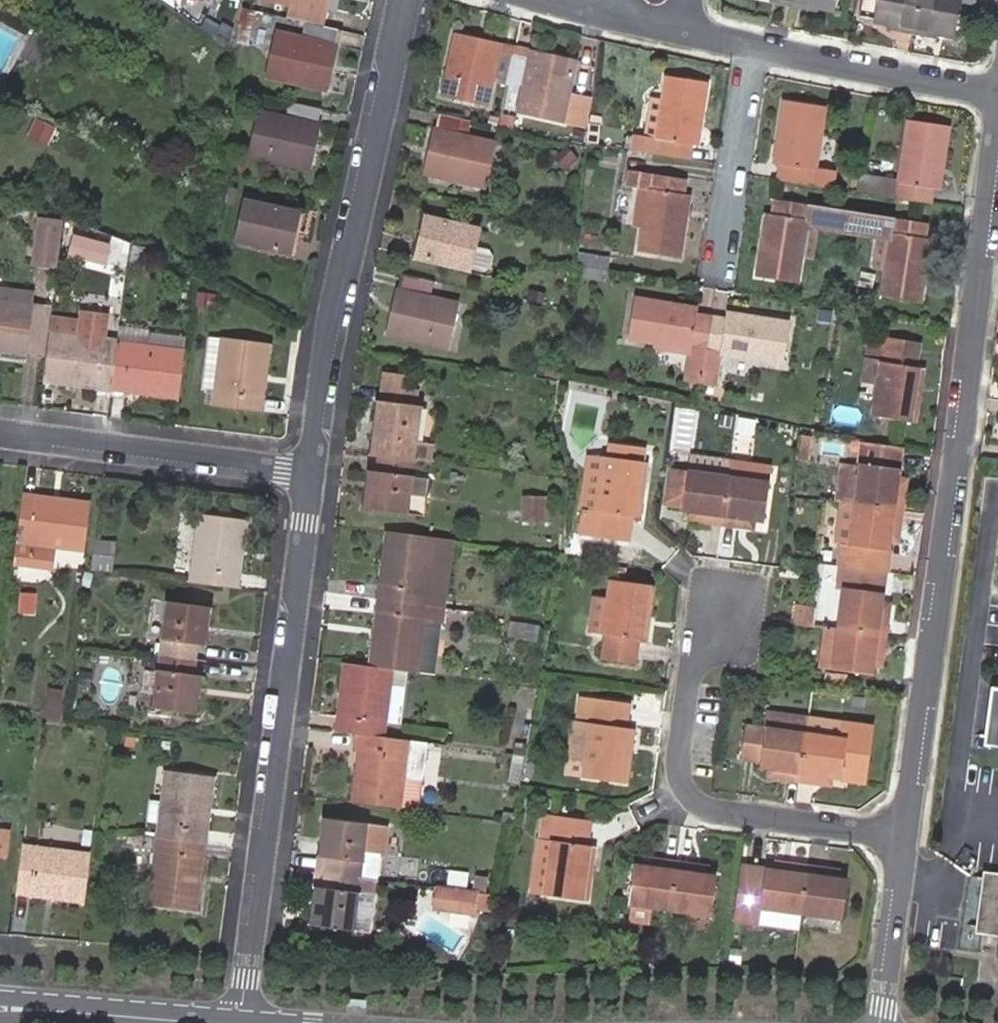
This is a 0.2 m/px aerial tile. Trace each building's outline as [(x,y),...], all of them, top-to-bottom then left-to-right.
[(307,22),(323,25),(328,0),(274,0),(290,4),(287,17),(307,22)] [(793,6),(806,9),(807,5),(818,7),(834,10),(836,0),(794,0),(793,6)] [(913,34),(919,0),(877,0),(873,23),(889,27),(897,28),(896,31),(913,34)] [(913,34),(927,37),(927,33),(935,34),(955,39),(962,0),(919,0),(913,34)] [(240,7),(237,23),(252,26),(255,9),(240,7)] [(326,90),(340,30),(323,25),(307,22),(303,38),(277,32),(267,76),(326,90)] [(509,80),(515,50),(456,36),(444,95),(487,104),(493,76),(509,80)] [(576,63),(515,50),(509,80),(525,84),(519,111),(581,124),(587,97),(569,93),(576,63)] [(631,136),(629,149),(689,160),(691,145),(698,146),(708,84),(666,76),(663,99),(657,139),(643,136),(632,134),(631,136)] [(657,139),(663,99),(650,97),(643,136),(657,139)] [(780,165),(778,180),(831,188),(833,174),(816,171),(826,108),(784,101),(774,164),(780,165)] [(317,123),(320,109),(289,102),(286,117),(260,111),(251,156),(308,168),(318,124),(317,123)] [(472,121),(439,114),(425,174),(483,188),(494,142),(468,136),(472,121)] [(498,127),(500,118),(491,116),(489,125),(498,127)] [(498,127),(511,129),(514,118),(501,116),(500,118),(498,127)] [(56,127),(36,118),(28,136),(48,145),(56,127)] [(860,175),(857,192),(929,204),(932,189),(940,190),(949,128),(907,121),(897,181),(860,175)] [(599,125),(588,123),(586,142),(597,144),(599,125)] [(629,149),(631,136),(625,136),(623,148),(629,149)] [(567,146),(553,157),(565,171),(578,160),(567,146)] [(245,162),(231,160),(229,172),(243,174),(245,162)] [(625,160),(624,169),(631,171),(631,170),(646,173),(647,163),(625,160)] [(648,190),(641,230),(638,252),(679,259),(691,196),(684,195),(686,181),(646,173),(631,170),(631,171),(628,186),(638,188),(648,190)] [(632,228),(641,230),(648,190),(638,188),(632,228)] [(237,190),(229,189),(227,204),(235,204),(237,190)] [(289,252),(298,212),(245,200),(236,241),(289,252)] [(818,230),(850,235),(854,214),(774,201),(772,214),(766,213),(757,278),(797,284),(801,258),(806,228),(818,230)] [(854,214),(850,235),(875,239),(887,241),(882,271),(878,296),(921,304),(932,240),(924,238),(926,225),(854,214)] [(475,247),(479,228),(426,216),(417,258),(470,270),(470,269),(483,272),(488,269),(492,257),(488,250),(475,247)] [(52,265),(58,222),(38,219),(33,263),(52,265)] [(82,233),(63,231),(60,252),(79,255),(81,239),(95,242),(126,254),(129,243),(96,231),(82,228),(82,233)] [(813,260),(818,230),(806,228),(801,258),(813,260)] [(887,241),(875,239),(870,269),(882,271),(887,241)] [(579,253),(577,264),(584,266),(607,269),(609,258),(579,253)] [(605,281),(607,269),(584,266),(582,278),(605,281)] [(431,297),(435,281),(403,274),(389,336),(447,349),(458,303),(431,297)] [(212,288),(202,286),(199,299),(210,301),(212,288)] [(26,354),(32,306),(3,301),(5,288),(0,287),(0,351),(26,354)] [(34,292),(5,288),(3,301),(32,306),(34,292)] [(704,370),(712,317),(696,314),(697,308),(634,298),(627,339),(653,343),(690,349),(687,367),(704,370)] [(32,306),(26,354),(42,356),(48,307),(32,306)] [(704,370),(701,385),(714,387),(719,354),(731,356),(755,360),(782,364),(789,323),(726,313),(725,318),(712,317),(704,370)] [(103,325),(52,317),(43,380),(74,384),(75,377),(96,381),(95,387),(110,390),(117,342),(101,340),(103,325)] [(149,328),(119,325),(117,342),(147,345),(149,328)] [(257,378),(265,379),(269,344),(208,337),(201,388),(215,389),(212,405),(254,409),(257,378)] [(885,344),(881,360),(874,403),(871,416),(915,423),(924,368),(917,367),(921,343),(886,337),(885,344)] [(865,356),(881,360),(885,344),(867,341),(865,356)] [(147,345),(117,342),(110,390),(126,391),(127,384),(146,387),(146,394),(178,398),(184,351),(147,345)] [(690,349),(653,343),(652,350),(688,356),(690,349)] [(754,369),(755,360),(731,356),(730,365),(754,369)] [(874,403),(881,360),(865,356),(857,400),(874,403)] [(375,437),(372,455),(377,455),(413,460),(415,443),(421,407),(416,406),(418,390),(403,388),(405,375),(383,372),(377,422),(382,423),(380,439),(375,437)] [(74,384),(95,387),(96,381),(75,377),(74,384)] [(261,410),(265,379),(257,378),(254,409),(261,410)] [(127,384),(126,391),(146,394),(146,387),(127,384)] [(810,437),(799,435),(795,460),(807,462),(810,437)] [(899,479),(904,446),(864,438),(860,466),(854,505),(902,512),(904,498),(895,497),(899,479)] [(413,460),(430,462),(431,446),(415,443),(413,460)] [(611,458),(623,460),(625,447),(613,445),(611,458)] [(611,458),(604,457),(601,474),(584,471),(579,509),(588,510),(584,535),(628,542),(633,518),(636,519),(645,463),(643,463),(645,451),(625,447),(623,460),(611,458)] [(588,454),(584,471),(601,474),(604,457),(588,454)] [(411,476),(413,460),(377,455),(375,471),(373,487),(367,486),(364,509),(406,515),(409,495),(409,491),(411,476)] [(729,477),(731,462),(691,456),(689,471),(729,477)] [(753,465),(731,462),(729,477),(722,527),(733,529),(735,519),(756,523),(762,524),(768,482),(751,480),(753,465)] [(854,505),(860,466),(842,463),(835,502),(839,503),(854,505)] [(689,471),(668,468),(663,505),(680,508),(680,511),(690,513),(707,515),(705,525),(722,527),(729,477),(689,471)] [(369,471),(367,486),(373,487),(375,471),(369,471)] [(428,479),(411,476),(409,491),(409,495),(425,496),(428,479)] [(907,480),(899,479),(895,497),(904,498),(907,480)] [(22,494),(13,563),(51,568),(54,547),(85,550),(91,503),(55,498),(54,504),(36,501),(37,496),(22,494)] [(54,504),(55,498),(37,496),(36,501),(54,504)] [(542,520),(542,499),(523,499),(523,520),(542,520)] [(854,505),(839,503),(834,543),(841,544),(849,545),(854,505)] [(900,526),(902,512),(854,505),(849,545),(841,544),(837,566),(885,572),(889,543),(892,525),(900,526)] [(588,510),(579,509),(574,533),(584,535),(588,510)] [(688,523),(705,525),(707,515),(690,513),(688,523)] [(236,554),(243,555),(248,520),(200,514),(191,582),(232,587),(236,554)] [(754,533),(756,523),(735,519),(733,529),(754,533)] [(897,545),(900,526),(892,525),(889,543),(897,545)] [(380,585),(378,599),(384,600),(426,606),(436,537),(387,531),(383,568),(388,570),(386,586),(380,585)] [(444,608),(453,539),(436,537),(426,606),(444,608)] [(96,540),(93,566),(108,568),(111,542),(96,540)] [(232,587),(239,588),(243,555),(236,554),(232,587)] [(838,629),(885,635),(887,620),(879,619),(881,602),(885,572),(837,566),(835,587),(844,588),(838,629)] [(383,568),(380,585),(386,586),(388,570),(383,568)] [(646,639),(653,585),(610,579),(607,597),(595,596),(589,633),(601,635),(597,659),(636,665),(640,638),(646,639)] [(32,596),(23,596),(22,611),(31,612),(32,596)] [(384,600),(378,599),(374,631),(380,632),(384,600)] [(160,654),(196,659),(197,645),(200,626),(208,627),(211,606),(167,600),(160,654)] [(441,625),(444,608),(426,606),(384,600),(380,632),(374,631),(370,666),(393,670),(418,673),(424,623),(441,625)] [(890,603),(881,602),(879,619),(887,620),(890,603)] [(794,608),(791,622),(811,625),(813,610),(794,608)] [(536,640),(538,627),(511,622),(509,635),(536,640)] [(418,673),(435,675),(441,625),(424,623),(418,673)] [(205,646),(208,627),(200,626),(197,645),(205,646)] [(838,629),(823,627),(818,668),(833,670),(838,629)] [(883,651),(885,635),(838,629),(833,670),(871,675),(872,669),(874,649),(883,651)] [(880,671),(883,651),(874,649),(872,669),(880,671)] [(193,673),(196,659),(160,654),(153,707),(197,713),(199,691),(191,690),(193,673)] [(356,733),(385,738),(387,722),(389,704),(391,685),(393,670),(370,666),(345,663),(341,699),(347,699),(343,732),(356,733)] [(79,670),(76,685),(88,688),(91,672),(79,670)] [(846,675),(824,672),(822,690),(844,692),(846,675)] [(191,690),(199,691),(202,674),(193,673),(191,690)] [(389,704),(387,722),(401,724),(406,687),(391,685),(389,704)] [(590,723),(585,762),(582,779),(626,785),(633,729),(626,728),(630,704),(578,697),(574,720),(590,723)] [(341,699),(337,731),(343,732),(347,699),(341,699)] [(59,713),(60,705),(45,702),(39,710),(39,716),(63,719),(59,713)] [(808,736),(800,783),(815,785),(817,776),(834,778),(861,783),(871,727),(811,718),(808,736)] [(569,760),(585,762),(590,723),(574,720),(569,760)] [(784,780),(800,783),(808,736),(746,726),(740,759),(759,763),(759,767),(768,769),(785,771),(784,780)] [(418,809),(427,743),(385,738),(356,733),(354,751),(358,751),(365,752),(363,766),(356,765),(352,800),(418,809)] [(527,746),(514,742),(514,743),(513,754),(525,756),(527,746)] [(365,752),(358,751),(356,765),(363,766),(365,752)] [(525,756),(513,754),(508,782),(519,785),(525,756)] [(785,771),(768,769),(767,778),(784,780),(785,771)] [(161,822),(160,838),(198,843),(202,809),(211,811),(215,776),(168,770),(164,802),(151,800),(149,820),(161,822)] [(832,787),(834,778),(817,776),(815,785),(832,787)] [(198,843),(206,844),(211,811),(202,809),(198,843)] [(543,898),(588,903),(594,846),(590,846),(592,822),(540,816),(537,838),(550,839),(544,893),(543,898)] [(324,871),(361,876),(364,851),(379,853),(383,854),(387,825),(323,818),(320,843),(328,844),(324,871)] [(0,829),(0,857),(5,858),(8,830),(0,829)] [(198,843),(160,838),(151,904),(198,911),(202,876),(193,875),(198,843)] [(531,891),(544,893),(550,839),(537,838),(531,891)] [(202,876),(206,844),(198,843),(193,875),(202,876)] [(320,843),(316,870),(324,871),(328,844),(320,843)] [(49,888),(47,898),(84,903),(90,853),(22,844),(16,884),(49,888)] [(379,853),(364,851),(361,876),(376,878),(379,853)] [(643,857),(642,865),(657,867),(658,859),(643,857)] [(650,907),(671,910),(677,862),(658,859),(657,867),(642,865),(633,864),(628,904),(630,905),(650,907)] [(773,859),(772,869),(787,871),(789,861),(773,859)] [(787,871),(741,865),(734,921),(758,924),(759,909),(801,914),(808,863),(789,861),(787,871)] [(677,862),(671,910),(714,916),(719,875),(710,874),(695,872),(696,864),(677,862)] [(808,863),(801,914),(842,918),(848,879),(842,878),(826,876),(828,866),(808,863)] [(711,867),(696,864),(695,872),(710,874),(711,867)] [(843,867),(828,866),(826,876),(842,878),(843,867)] [(465,886),(468,873),(448,869),(446,882),(465,886)] [(375,895),(377,878),(361,876),(324,871),(323,887),(321,904),(314,903),(311,925),(352,931),(357,892),(375,895)] [(477,891),(486,892),(487,877),(474,875),(473,890),(477,891)] [(990,879),(984,926),(997,928),(997,880),(990,879)] [(16,884),(15,893),(47,898),(49,888),(16,884)] [(477,891),(473,890),(438,886),(435,909),(474,914),(477,891)] [(316,887),(314,903),(321,904),(323,887),(316,887)] [(375,895),(357,892),(352,931),(370,934),(375,895)] [(650,907),(630,905),(628,921),(648,924),(650,907)] [(800,929),(801,914),(759,909),(758,924),(800,929)]
